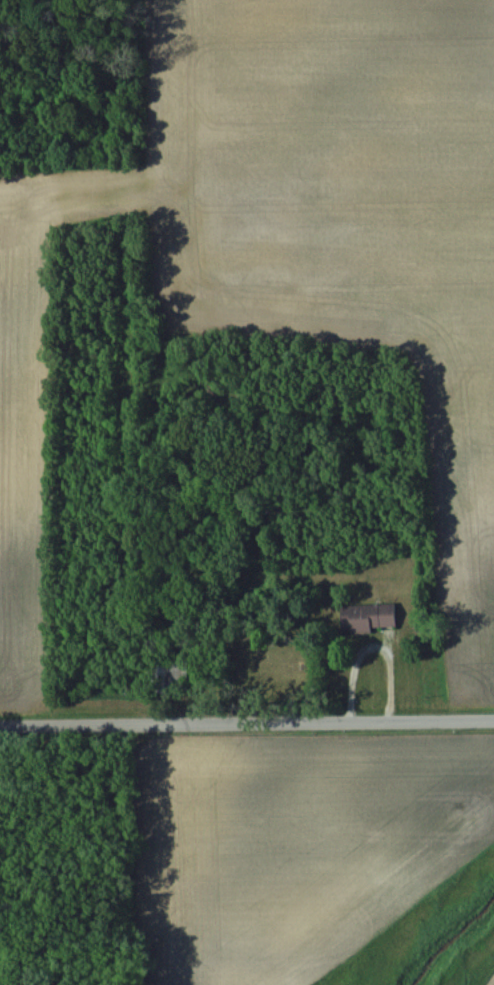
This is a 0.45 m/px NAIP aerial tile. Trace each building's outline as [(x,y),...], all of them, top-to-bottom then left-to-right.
[(335,605),(336,631),(394,630),(393,604),(335,605)] [(151,660),(151,694),(183,694),(184,661),(151,660)]
